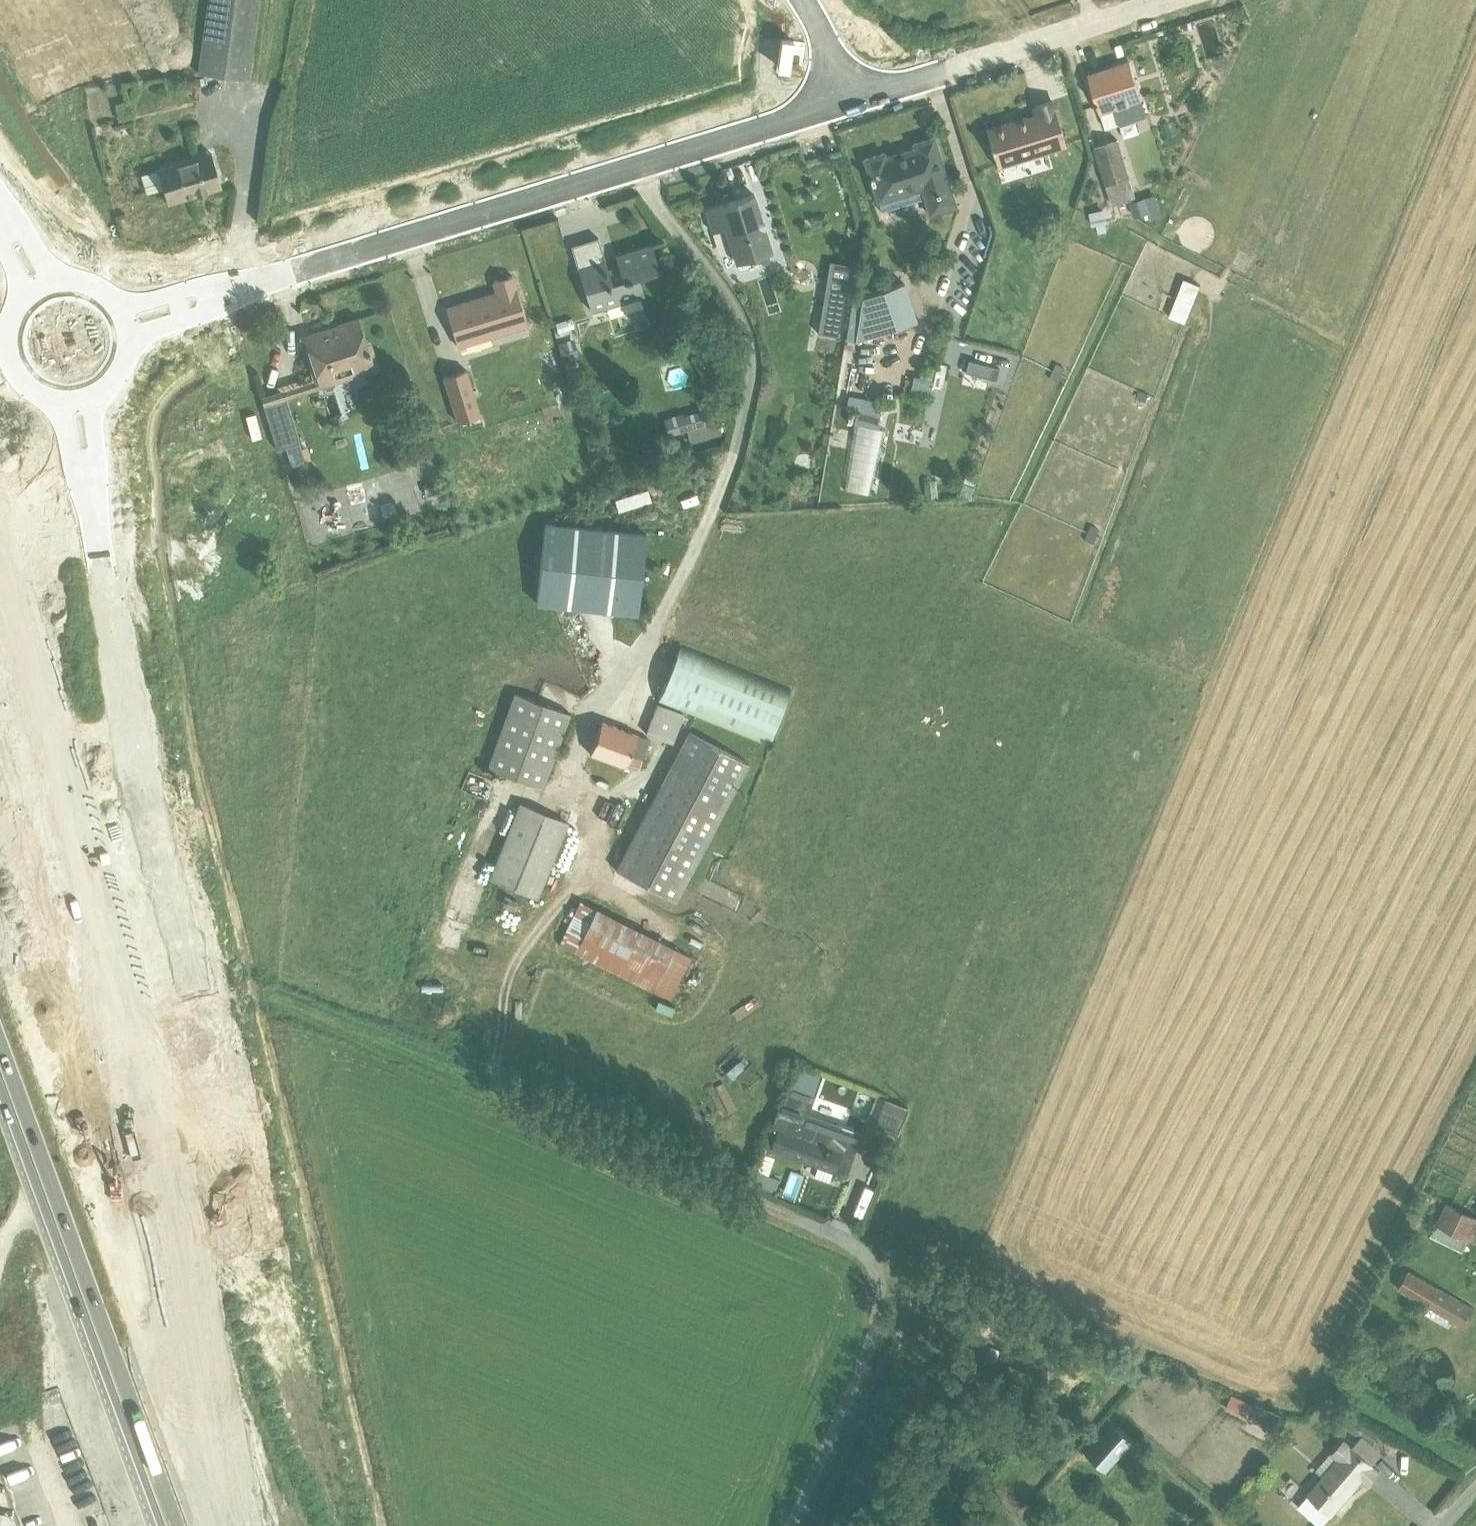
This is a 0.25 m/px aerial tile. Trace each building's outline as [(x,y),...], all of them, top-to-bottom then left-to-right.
[(201,55),(198,72),(250,80),(261,0),(209,0),(201,55)] [(1105,113),(1148,101),(1137,61),(1093,74),(1105,113)] [(991,166),(1067,147),(1060,117),(983,136),(991,166)] [(1092,142),(1114,209),(1144,200),(1121,133),(1092,142)] [(935,136),(872,157),(886,200),(920,189),(928,214),(958,204),(935,136)] [(164,187),(169,203),(222,187),(211,152),(142,174),(148,193),(164,187)] [(685,193),(690,222),(701,220),(708,260),(751,253),(740,184),(685,193)] [(601,236),(567,247),(586,304),(598,300),(604,318),(644,305),(635,278),(664,269),(656,243),(608,259),(601,236)] [(459,341),(534,321),(520,270),(498,276),(502,291),(449,306),(459,341)] [(884,275),(829,289),(841,336),(896,323),(884,275)] [(1149,314),(1167,322),(1185,283),(1166,275),(1149,314)] [(554,316),(538,320),(540,330),(556,327),(554,316)] [(301,340),(313,382),(368,365),(356,324),(301,340)] [(479,412),(467,373),(447,379),(459,419),(479,412)] [(281,391),(238,404),(250,444),(293,431),(281,391)] [(864,433),(867,406),(838,403),(835,429),(864,433)] [(700,410),(667,413),(670,440),(703,437),(700,410)] [(628,486),(594,495),(597,507),(631,499),(628,486)] [(676,487),(659,494),(664,506),(680,499),(676,487)] [(547,602),(639,607),(643,539),(551,533),(547,602)] [(254,620),(269,619),(267,605),(253,607),(254,620)] [(653,697),(768,744),(787,696),(673,649),(653,697)] [(571,707),(515,687),(484,770),(540,791),(571,707)] [(599,726),(588,758),(621,770),(632,738),(599,726)] [(682,898),(752,763),(694,733),(624,868),(682,898)] [(539,893),(570,821),(525,802),(494,874),(539,893)] [(582,900),(557,953),(667,1005),(692,953),(582,900)] [(445,904),(438,920),(450,925),(457,909),(445,904)] [(909,1107),(880,1095),(869,1123),(898,1134),(909,1107)] [(766,1150),(827,1177),(841,1146),(780,1119),(766,1150)] [(1475,1227),(1475,1211),(1448,1197),(1432,1228),(1466,1246),(1475,1227)] [(1454,1341),(1473,1311),(1405,1267),(1385,1297),(1454,1341)] [(1246,1417),(1250,1404),(1215,1392),(1210,1405),(1246,1417)] [(28,1431),(30,1444),(53,1440),(48,1414),(32,1417),(35,1430),(28,1431)] [(1101,1421),(1068,1453),(1089,1474),(1122,1443),(1101,1421)] [(67,1440),(42,1445),(45,1461),(70,1456),(67,1440)] [(1319,1525),(1329,1525),(1378,1461),(1353,1442),(1300,1511),(1319,1525)] [(44,1522),(18,1458),(0,1465),(0,1513),(5,1525),(33,1525),(44,1522)]
